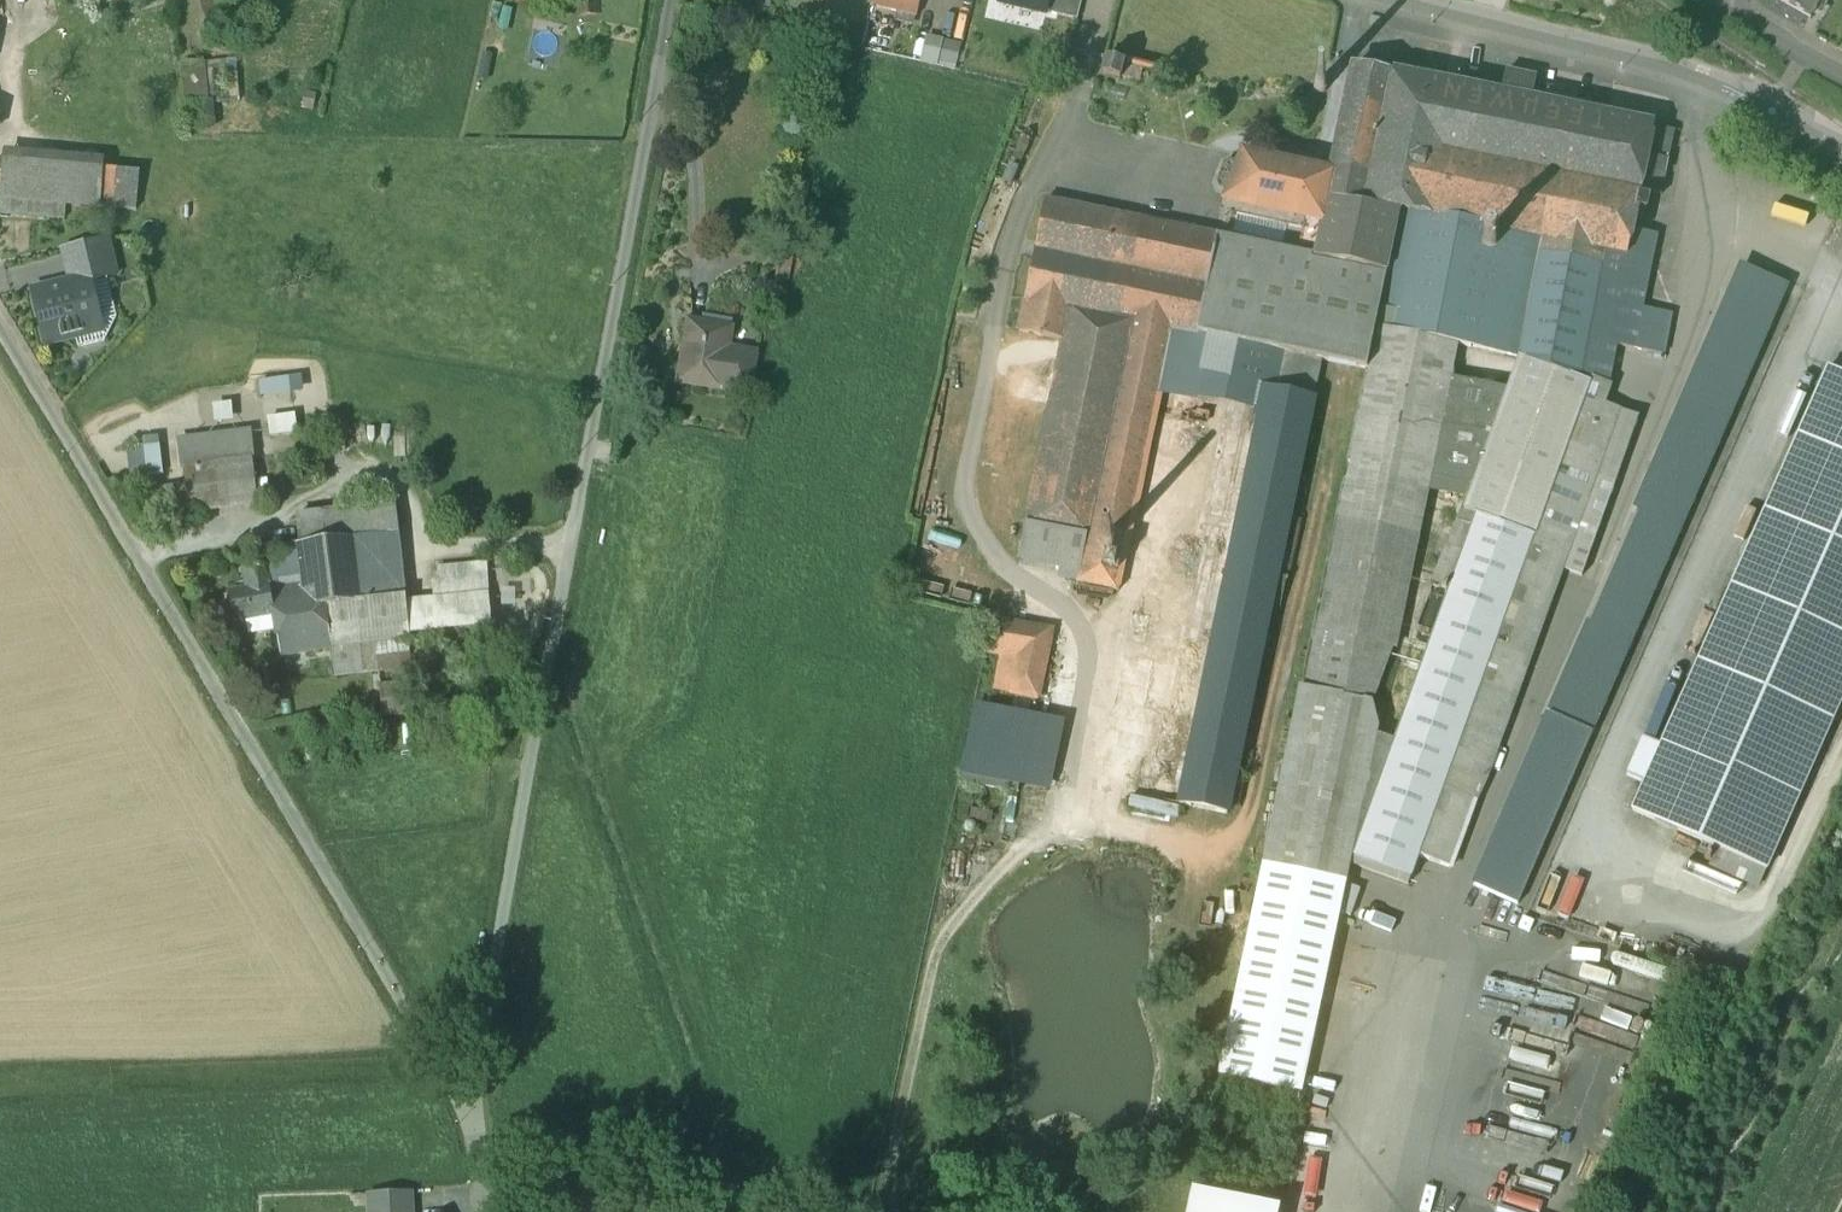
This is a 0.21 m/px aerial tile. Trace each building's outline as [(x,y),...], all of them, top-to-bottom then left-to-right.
[(870,6),(916,17),(920,0),(872,0),(870,6)] [(1000,2),(1045,13),(1048,0),(1000,0),(1000,2)] [(1049,14),(1077,20),(1082,0),(1052,0),(1049,14)] [(1810,17),(1819,2),(1820,0),(1779,0),(1810,17)] [(955,66),(960,41),(924,33),(918,58),(955,66)] [(1124,64),(1106,60),(1102,75),(1120,80),(1121,76),(1124,64)] [(1355,67),(1332,62),(1323,104),(1346,109),(1355,67)] [(1143,69),(1124,64),(1121,76),(1140,81),(1143,69)] [(186,101),(238,100),(237,65),(185,67),(186,101)] [(1426,81),(1355,66),(1355,67),(1346,109),(1332,174),(1324,214),(1314,257),(1386,274),(1399,210),(1426,81)] [(1536,79),(1505,72),(1500,96),(1531,102),(1536,79)] [(1500,96),(1426,81),(1399,210),(1627,256),(1632,230),(1636,209),(1640,192),(1653,127),(1531,102),(1500,96)] [(1673,131),(1653,127),(1640,192),(1649,194),(1660,196),(1673,131)] [(1332,174),(1243,155),(1226,201),(1294,217),(1296,208),(1324,214),(1332,174)] [(104,169),(3,160),(0,198),(30,201),(66,204),(101,207),(104,169)] [(139,171),(104,169),(101,207),(136,210),(139,171)] [(806,179),(795,177),(777,279),(789,282),(806,179)] [(1649,194),(1640,192),(1636,209),(1646,211),(1649,194)] [(0,198),(0,213),(29,216),(30,201),(0,198)] [(66,204),(30,201),(29,216),(65,219),(66,204)] [(1314,259),(1045,201),(1025,300),(1173,330),(1273,351),(1321,361),(1366,370),(1375,329),(1386,274),(1314,257),(1314,259)] [(1627,256),(1399,210),(1386,274),(1375,329),(1520,358),(1593,384),(1605,386),(1612,345),(1663,355),(1671,314),(1641,308),(1656,235),(1632,230),(1627,256)] [(106,240),(64,250),(72,284),(89,280),(90,282),(115,276),(106,240)] [(1745,264),(1547,712),(1594,732),(1791,284),(1745,264)] [(72,284),(33,293),(46,343),(77,335),(76,333),(80,329),(100,324),(90,282),(89,280),(72,284)] [(1173,330),(1025,300),(1019,332),(1064,341),(1051,405),(1040,454),(1026,525),(1086,537),(1089,538),(1123,373),(1163,381),(1173,330)] [(732,322),(704,317),(703,324),(689,322),(678,383),(750,396),(757,354),(728,349),(732,329),(730,329),(732,322)] [(1520,358),(1375,329),(1366,370),(1306,659),(1302,689),(1372,704),(1403,611),(1418,536),(1419,536),(1428,491),(1452,372),(1510,384),(1520,358)] [(1273,351),(1173,330),(1163,381),(1123,373),(1089,538),(1086,537),(1077,582),(1142,597),(1130,657),(1153,662),(1144,709),(1163,713),(1145,798),(1179,805),(1273,351)] [(1179,805),(1227,814),(1314,398),(1313,398),(1321,361),(1273,351),(1179,805)] [(1593,384),(1520,358),(1510,384),(1473,487),(1470,485),(1465,499),(1447,548),(1445,547),(1431,585),(1449,592),(1394,742),(1353,855),(1351,854),(1349,863),(1408,885),(1418,856),(1442,790),(1455,754),(1487,766),(1527,659),(1494,647),(1564,452),(1596,465),(1616,409),(1587,399),(1593,384)] [(1828,368),(1660,747),(1644,783),(1632,811),(1717,848),(1766,870),(1841,697),(1841,374),(1828,368)] [(1510,384),(1452,372),(1428,491),(1465,499),(1470,485),(1473,487),(1510,384)] [(285,375),(256,379),(259,394),(287,390),(285,375)] [(1596,465),(1564,452),(1494,647),(1527,659),(1559,569),(1581,577),(1639,417),(1616,409),(1596,465)] [(266,433),(293,432),(292,412),(265,414),(266,433)] [(253,462),(248,432),(179,442),(183,470),(253,462)] [(124,445),(126,474),(160,472),(158,442),(124,445)] [(253,462),(183,470),(188,511),(258,502),(253,462)] [(296,511),(300,545),(351,539),(399,533),(396,498),(296,511)] [(399,533),(351,539),(358,601),(405,596),(399,533)] [(351,539),(300,545),(305,574),(307,589),(321,586),(325,606),(358,602),(358,601),(351,539)] [(300,545),(286,547),(292,576),(305,574),(300,545)] [(280,548),(263,550),(268,579),(285,577),(280,548)] [(263,550),(240,553),(247,590),(229,593),(234,623),(273,615),(275,615),(271,595),(268,579),(263,550)] [(488,560),(435,564),(438,590),(489,585),(488,560)] [(515,576),(491,579),(496,617),(520,613),(515,576)] [(490,622),(489,585),(438,590),(438,594),(405,596),(409,630),(490,622)] [(405,596),(358,601),(358,602),(325,606),(321,586),(307,589),(271,595),(275,615),(273,615),(280,654),(330,645),(331,645),(375,640),(401,637),(410,636),(409,630),(405,596)] [(1052,629),(992,618),(985,650),(1002,653),(995,690),(1038,698),(1052,629)] [(490,622),(409,630),(410,636),(401,637),(402,646),(491,637),(490,622)] [(331,645),(330,645),(333,675),(379,670),(375,640),(331,645)] [(532,664),(518,662),(516,679),(519,679),(518,687),(526,688),(527,680),(530,681),(532,664)] [(384,719),(407,716),(402,682),(380,685),(384,719)] [(1302,689),(1300,688),(1219,1076),(1246,1081),(1242,1100),(1269,1106),(1274,1087),(1301,1093),(1349,863),(1351,854),(1353,855),(1394,742),(1376,735),(1378,728),(1372,704),(1302,689)] [(1061,725),(978,710),(963,770),(1051,787),(1061,725)] [(1517,904),(1594,732),(1547,712),(1471,884),(1517,904)] [(1643,739),(1626,776),(1644,783),(1660,747),(1643,739)] [(1487,766),(1455,754),(1442,790),(1474,802),(1487,766)] [(1450,870),(1474,802),(1442,790),(1418,856),(1450,870)] [(1766,870),(1717,848),(1710,864),(1759,886),(1766,870)] [(1195,1190),(1190,1211),(1279,1211),(1279,1208),(1195,1190)] [(369,1193),(369,1211),(412,1211),(411,1192),(369,1193)]
